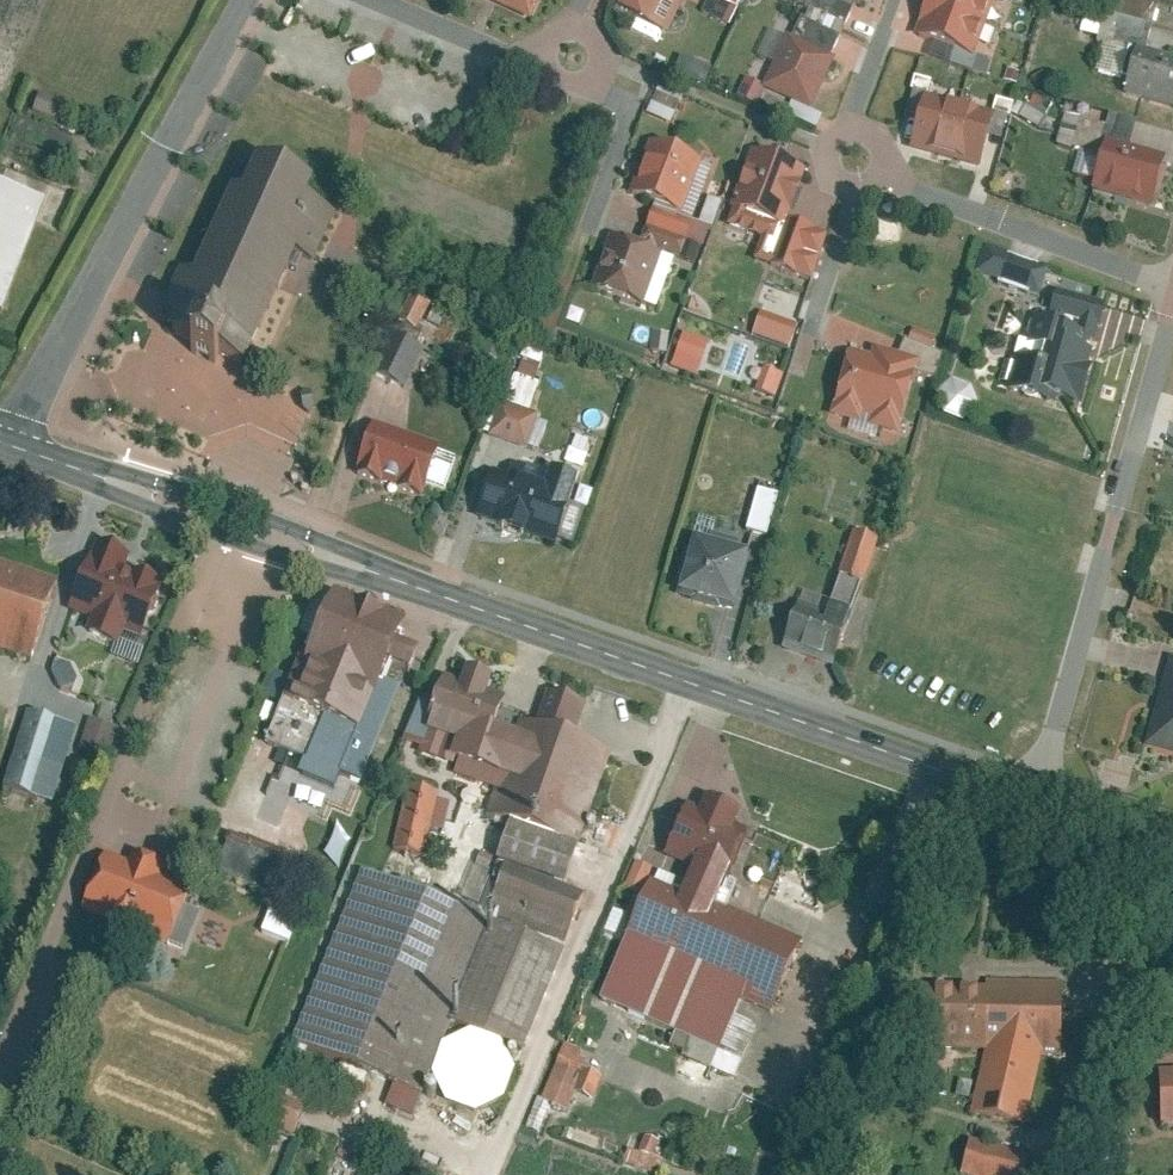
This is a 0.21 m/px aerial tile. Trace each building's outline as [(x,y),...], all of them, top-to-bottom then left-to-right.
[(531,20),(541,0),(489,0),(531,20)] [(608,8),(668,35),(684,0),(611,0),(608,8)] [(976,58),(995,0),(931,0),(918,39),(976,58)] [(829,57),(839,36),(803,20),(793,41),(829,57)] [(793,41),(788,39),(765,88),(810,108),(833,59),(829,57),(793,41)] [(1172,101),(1172,63),(1146,55),(1134,89),(1172,101)] [(655,88),(643,115),(667,125),(679,98),(655,88)] [(66,104),(40,93),(33,111),(58,122),(66,104)] [(913,151),(981,173),(999,119),(931,97),(913,151)] [(701,161),(650,143),(631,197),(682,215),(701,161)] [(1092,187),(1157,208),(1171,166),(1106,145),(1092,187)] [(809,169),(755,150),(728,225),(764,238),(756,259),(774,265),(790,221),(809,169)] [(174,319),(165,341),(184,348),(179,361),(205,371),(210,358),(245,372),(292,254),(316,263),(335,214),(302,201),(308,188),(246,163),(233,196),(225,193),(190,279),(176,273),(160,313),(174,319)] [(0,182),(0,302),(40,197),(0,182)] [(693,225),(653,211),(647,226),(687,241),(693,225)] [(812,278),(828,235),(790,221),(774,265),(812,278)] [(687,241),(647,226),(640,246),(664,255),(680,260),(687,241)] [(613,236),(595,287),(646,305),(664,255),(640,246),(613,236)] [(1048,265),(988,247),(979,275),(1039,293),(1048,265)] [(1106,305),(1058,291),(1051,313),(1082,322),(1099,327),(1106,305)] [(802,326),(780,319),(770,349),(792,356),(802,326)] [(1099,327),(1082,322),(1078,335),(1096,340),(1099,327)] [(1043,371),(1037,393),(1076,404),(1096,340),(1078,335),(1056,328),(1043,371)] [(677,333),(669,369),(695,376),(704,340),(677,333)] [(421,350),(391,338),(375,375),(405,388),(421,350)] [(943,352),(904,341),(899,358),(917,363),(915,370),(936,376),(943,352)] [(850,352),(833,413),(859,421),(862,411),(878,416),(876,425),(898,431),(915,370),(917,363),(899,358),(874,351),(872,358),(850,352)] [(1019,363),(1011,389),(1036,397),(1037,393),(1043,371),(1019,363)] [(759,394),(773,398),(779,376),(765,372),(759,394)] [(530,410),(536,382),(501,374),(494,402),(530,410)] [(978,399),(949,377),(930,401),(959,424),(978,399)] [(538,417),(503,405),(492,436),(527,448),(538,417)] [(438,447),(374,425),(357,472),(421,495),(438,447)] [(592,453),(565,443),(559,460),(586,469),(592,453)] [(497,474),(482,516),(557,543),(578,486),(530,469),(525,484),(497,474)] [(777,497),(757,491),(745,531),(765,536),(777,497)] [(848,532),(835,573),(841,575),(855,534),(848,532)] [(133,550),(96,535),(68,608),(92,617),(86,632),(115,643),(121,627),(142,635),(162,583),(126,569),(133,550)] [(877,541),(855,535),(842,576),(865,583),(877,541)] [(747,559),(693,544),(679,594),(732,609),(747,559)] [(32,657),(56,579),(0,562),(0,647),(32,657)] [(401,619),(330,590),(301,663),(306,665),(291,702),(355,728),(382,663),(405,672),(414,650),(392,642),(401,619)] [(824,617),(799,608),(784,649),(832,667),(851,615),(828,607),(824,617)] [(456,679),(443,674),(424,732),(452,741),(446,758),(498,775),(485,814),(579,845),(610,752),(568,738),(579,703),(546,692),(535,724),(516,718),(514,725),(494,719),(501,697),(482,691),(488,674),(461,665),(456,679)] [(1167,667),(1145,754),(1172,761),(1172,669),(1167,667)] [(62,720),(25,709),(2,787),(52,801),(63,767),(50,763),(62,720)] [(77,752),(106,760),(115,728),(85,720),(77,752)] [(428,828),(444,831),(449,796),(411,790),(401,853),(424,856),(428,828)] [(696,804),(684,799),(602,994),(718,1043),(742,986),(776,1000),(798,948),(708,910),(727,865),(733,868),(750,828),(735,821),(740,809),(701,793),(696,804)] [(226,836),(224,843),(254,851),(249,871),(262,875),(258,887),(283,894),(294,856),(226,836)] [(126,859),(105,850),(81,910),(166,943),(189,884),(162,874),(166,864),(129,850),(126,859)] [(632,897),(650,873),(636,863),(619,888),(632,897)] [(560,948),(359,867),(288,1041),(422,1095),(452,1021),(520,1048),(560,948)] [(1060,988),(933,986),(932,1046),(983,1048),(973,1111),(1027,1124),(1042,1052),(1063,1052),(1060,988)] [(588,1052),(564,1043),(544,1094),(568,1103),(588,1052)] [(1156,1069),(1157,1126),(1172,1126),(1172,1069),(1156,1069)] [(582,1072),(577,1098),(594,1101),(599,1076),(582,1072)] [(269,1087),(255,1122),(290,1136),(304,1101),(269,1087)] [(969,1138),(959,1174),(1024,1174),(1030,1154),(969,1138)]
